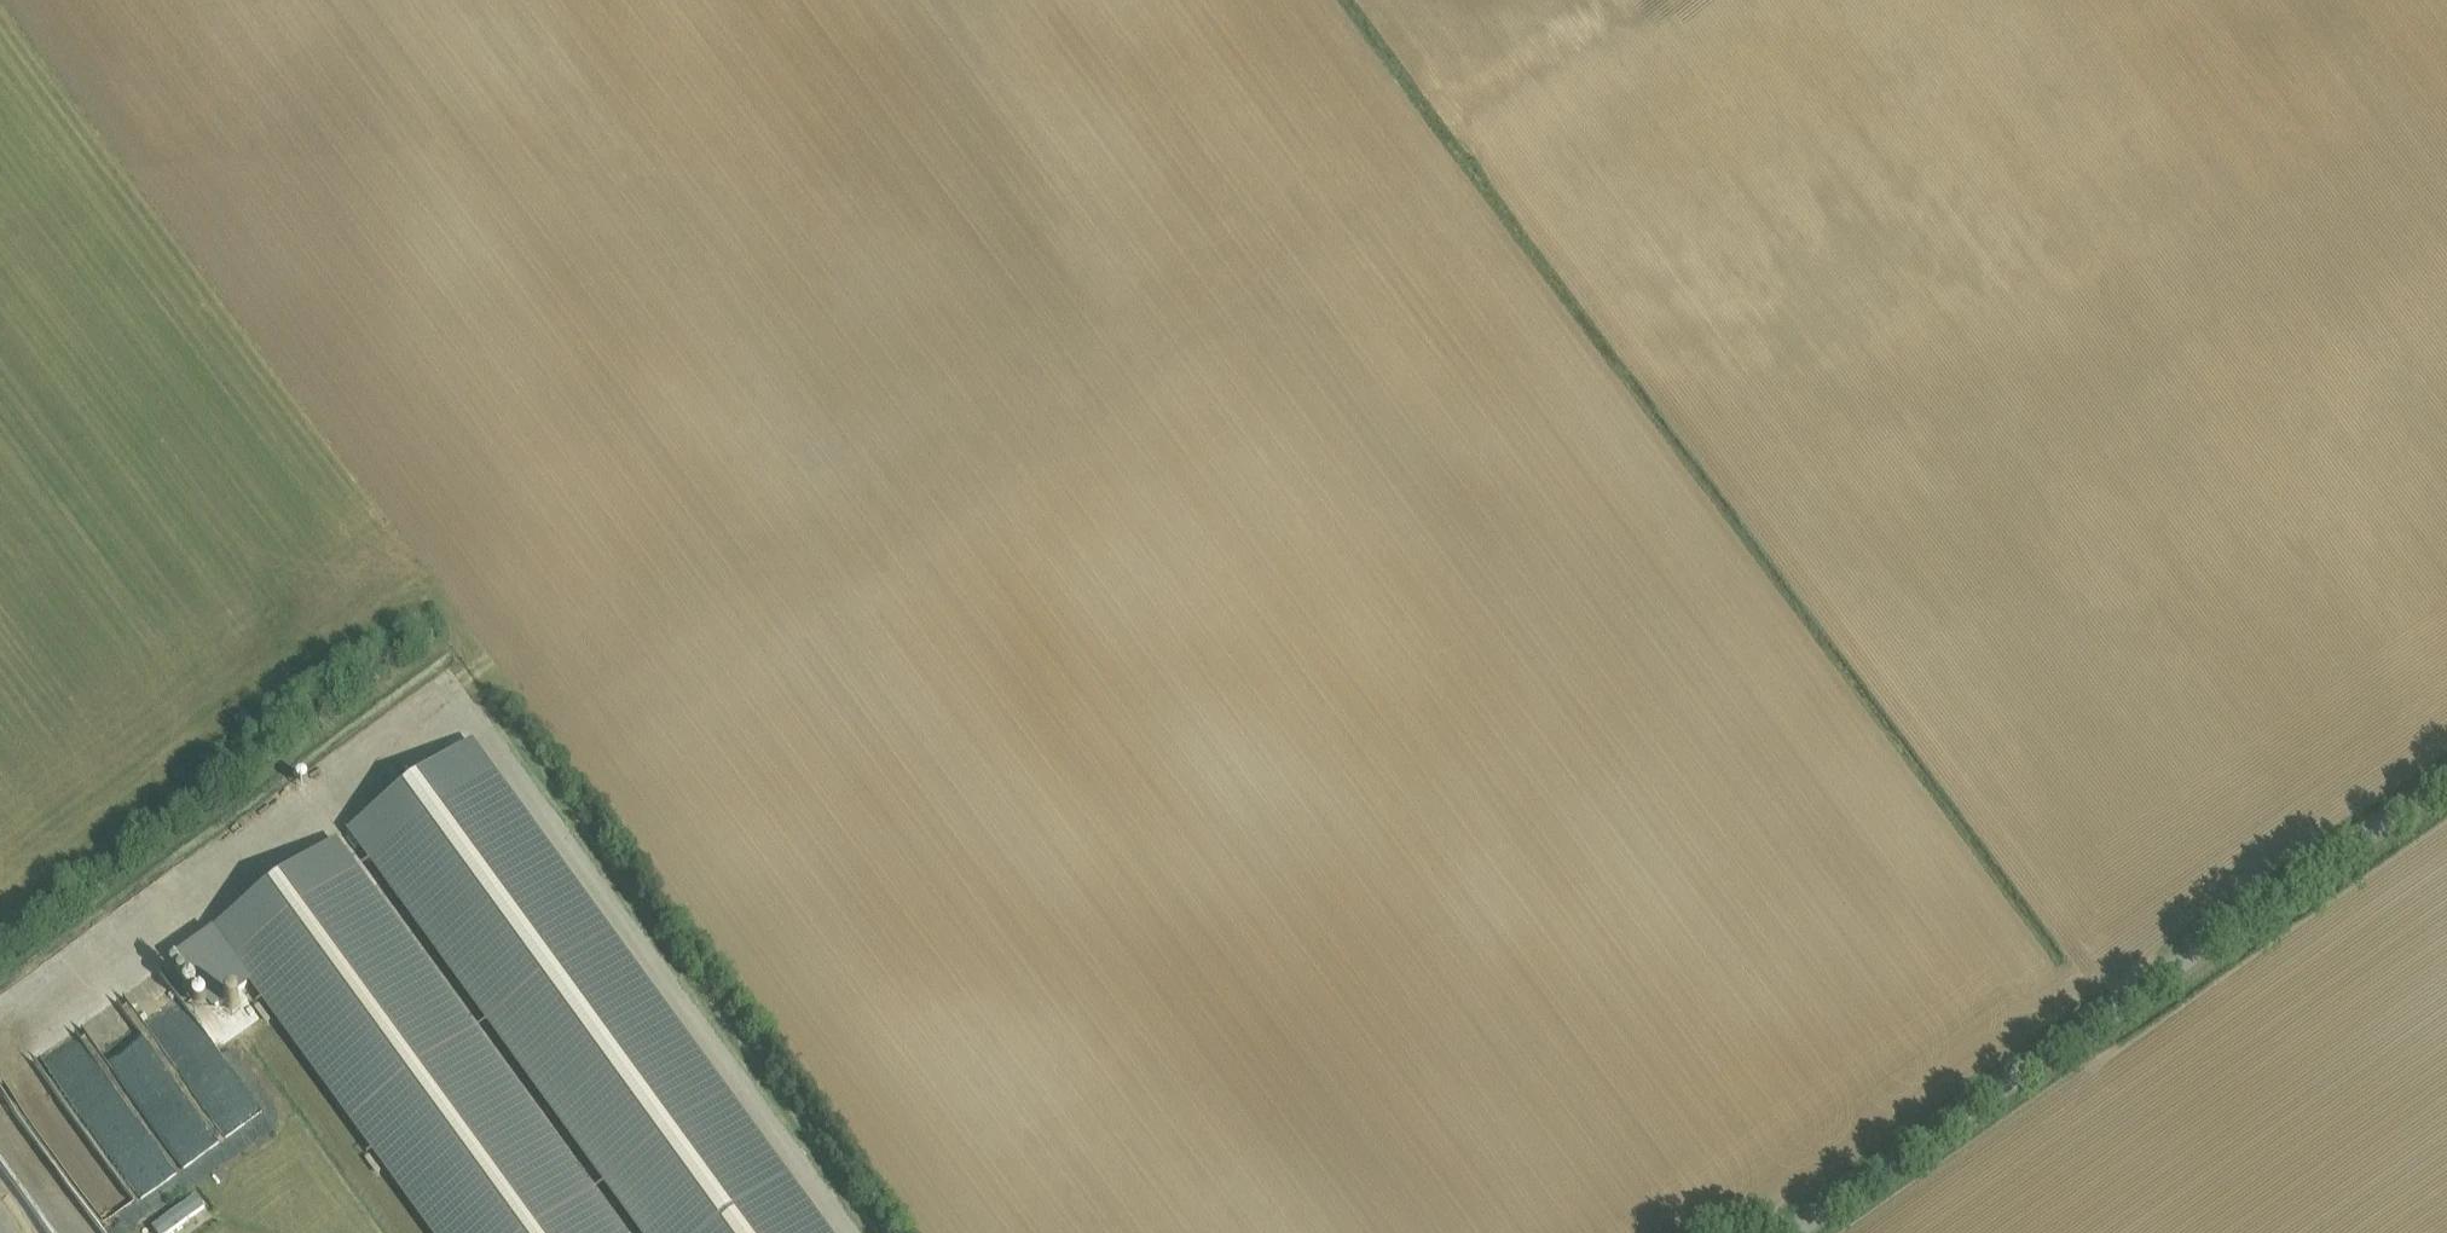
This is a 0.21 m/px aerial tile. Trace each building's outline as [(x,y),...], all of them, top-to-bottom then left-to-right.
[(348,833),(639,1232),(710,1232),(790,1175),(474,741),(348,833)] [(337,841),(212,932),(430,1232),(622,1232),(337,841)] [(223,1139),(260,1114),(164,970),(125,995),(204,1113),(165,1139),(184,1167),(224,1141),(223,1139)] [(174,1169),(118,1090),(79,1118),(36,1058),(2,1082),(52,1153),(89,1126),(138,1195),(174,1169)] [(710,1232),(832,1232),(790,1175),(710,1232)] [(157,1232),(178,1232),(209,1210),(197,1194),(152,1227),(157,1232)]
